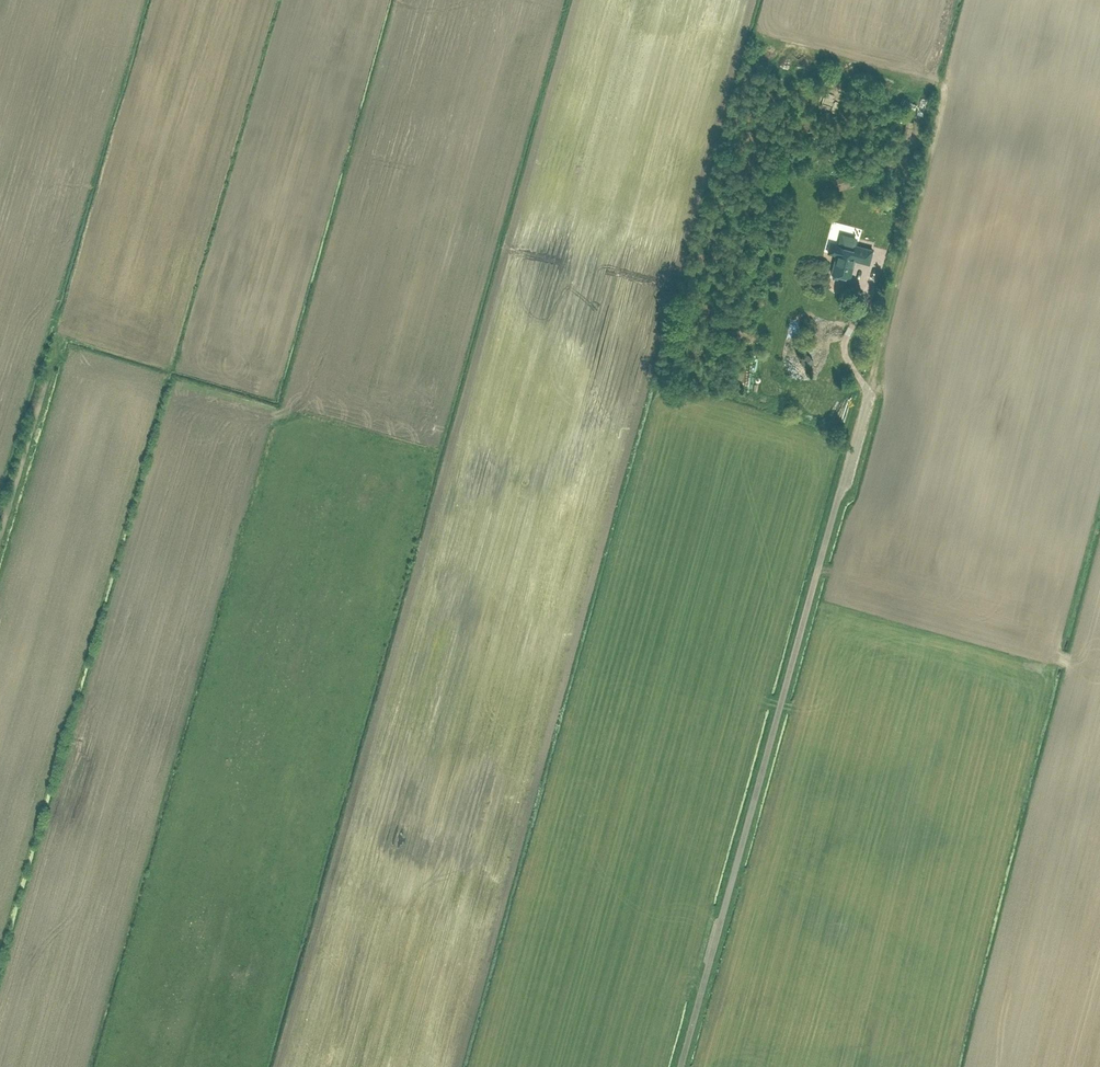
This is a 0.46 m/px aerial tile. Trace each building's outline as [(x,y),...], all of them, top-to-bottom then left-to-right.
[(820,106),(833,110),(838,96),(825,92),(820,106)] [(838,186),(849,182),(846,174),(835,178),(838,186)] [(832,272),(849,277),(852,268),(854,259),(869,263),(872,249),(855,244),(853,249),(839,245),(830,243),(828,252),(836,255),(831,272),(832,272)] [(806,356),(799,361),(804,369),(812,363),(806,356)]
